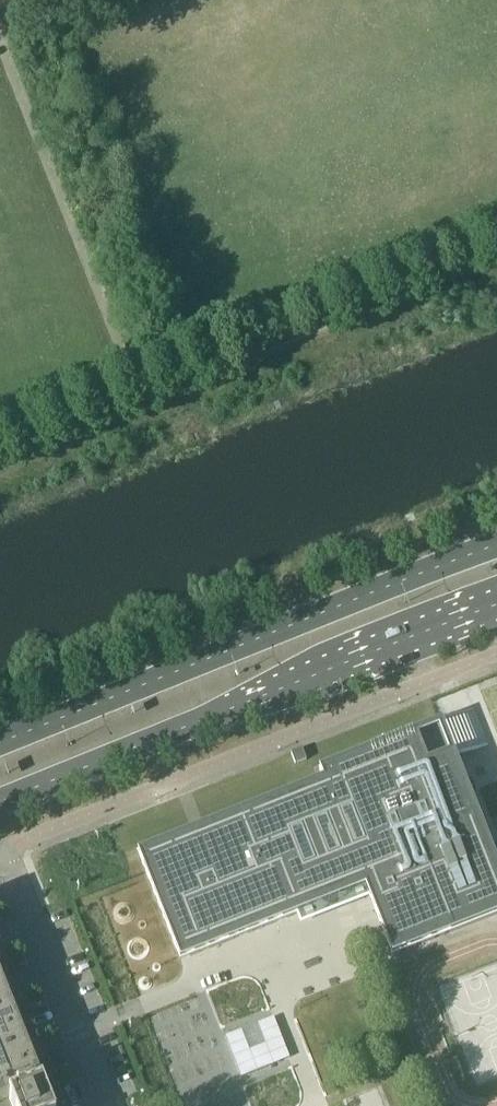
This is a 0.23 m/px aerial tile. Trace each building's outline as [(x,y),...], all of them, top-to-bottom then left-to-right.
[(471,710),(442,721),(456,757),(485,746),(471,710)] [(139,853),(143,862),(142,862),(146,873),(176,950),(177,950),(181,959),(190,956),(366,887),(393,955),(496,914),(496,862),(456,757),(442,721),(440,722),(438,723),(319,770),(323,779),(205,826),(192,831),(148,848),(148,849),(139,853)] [(309,760),(304,747),(291,752),(296,765),(309,760)] [(10,1097),(14,1105),(52,1105),(42,1082),(41,1082),(0,978),(0,1100),(10,1097)] [(226,1036),(241,1077),(274,1064),(258,1024),(226,1036)]
